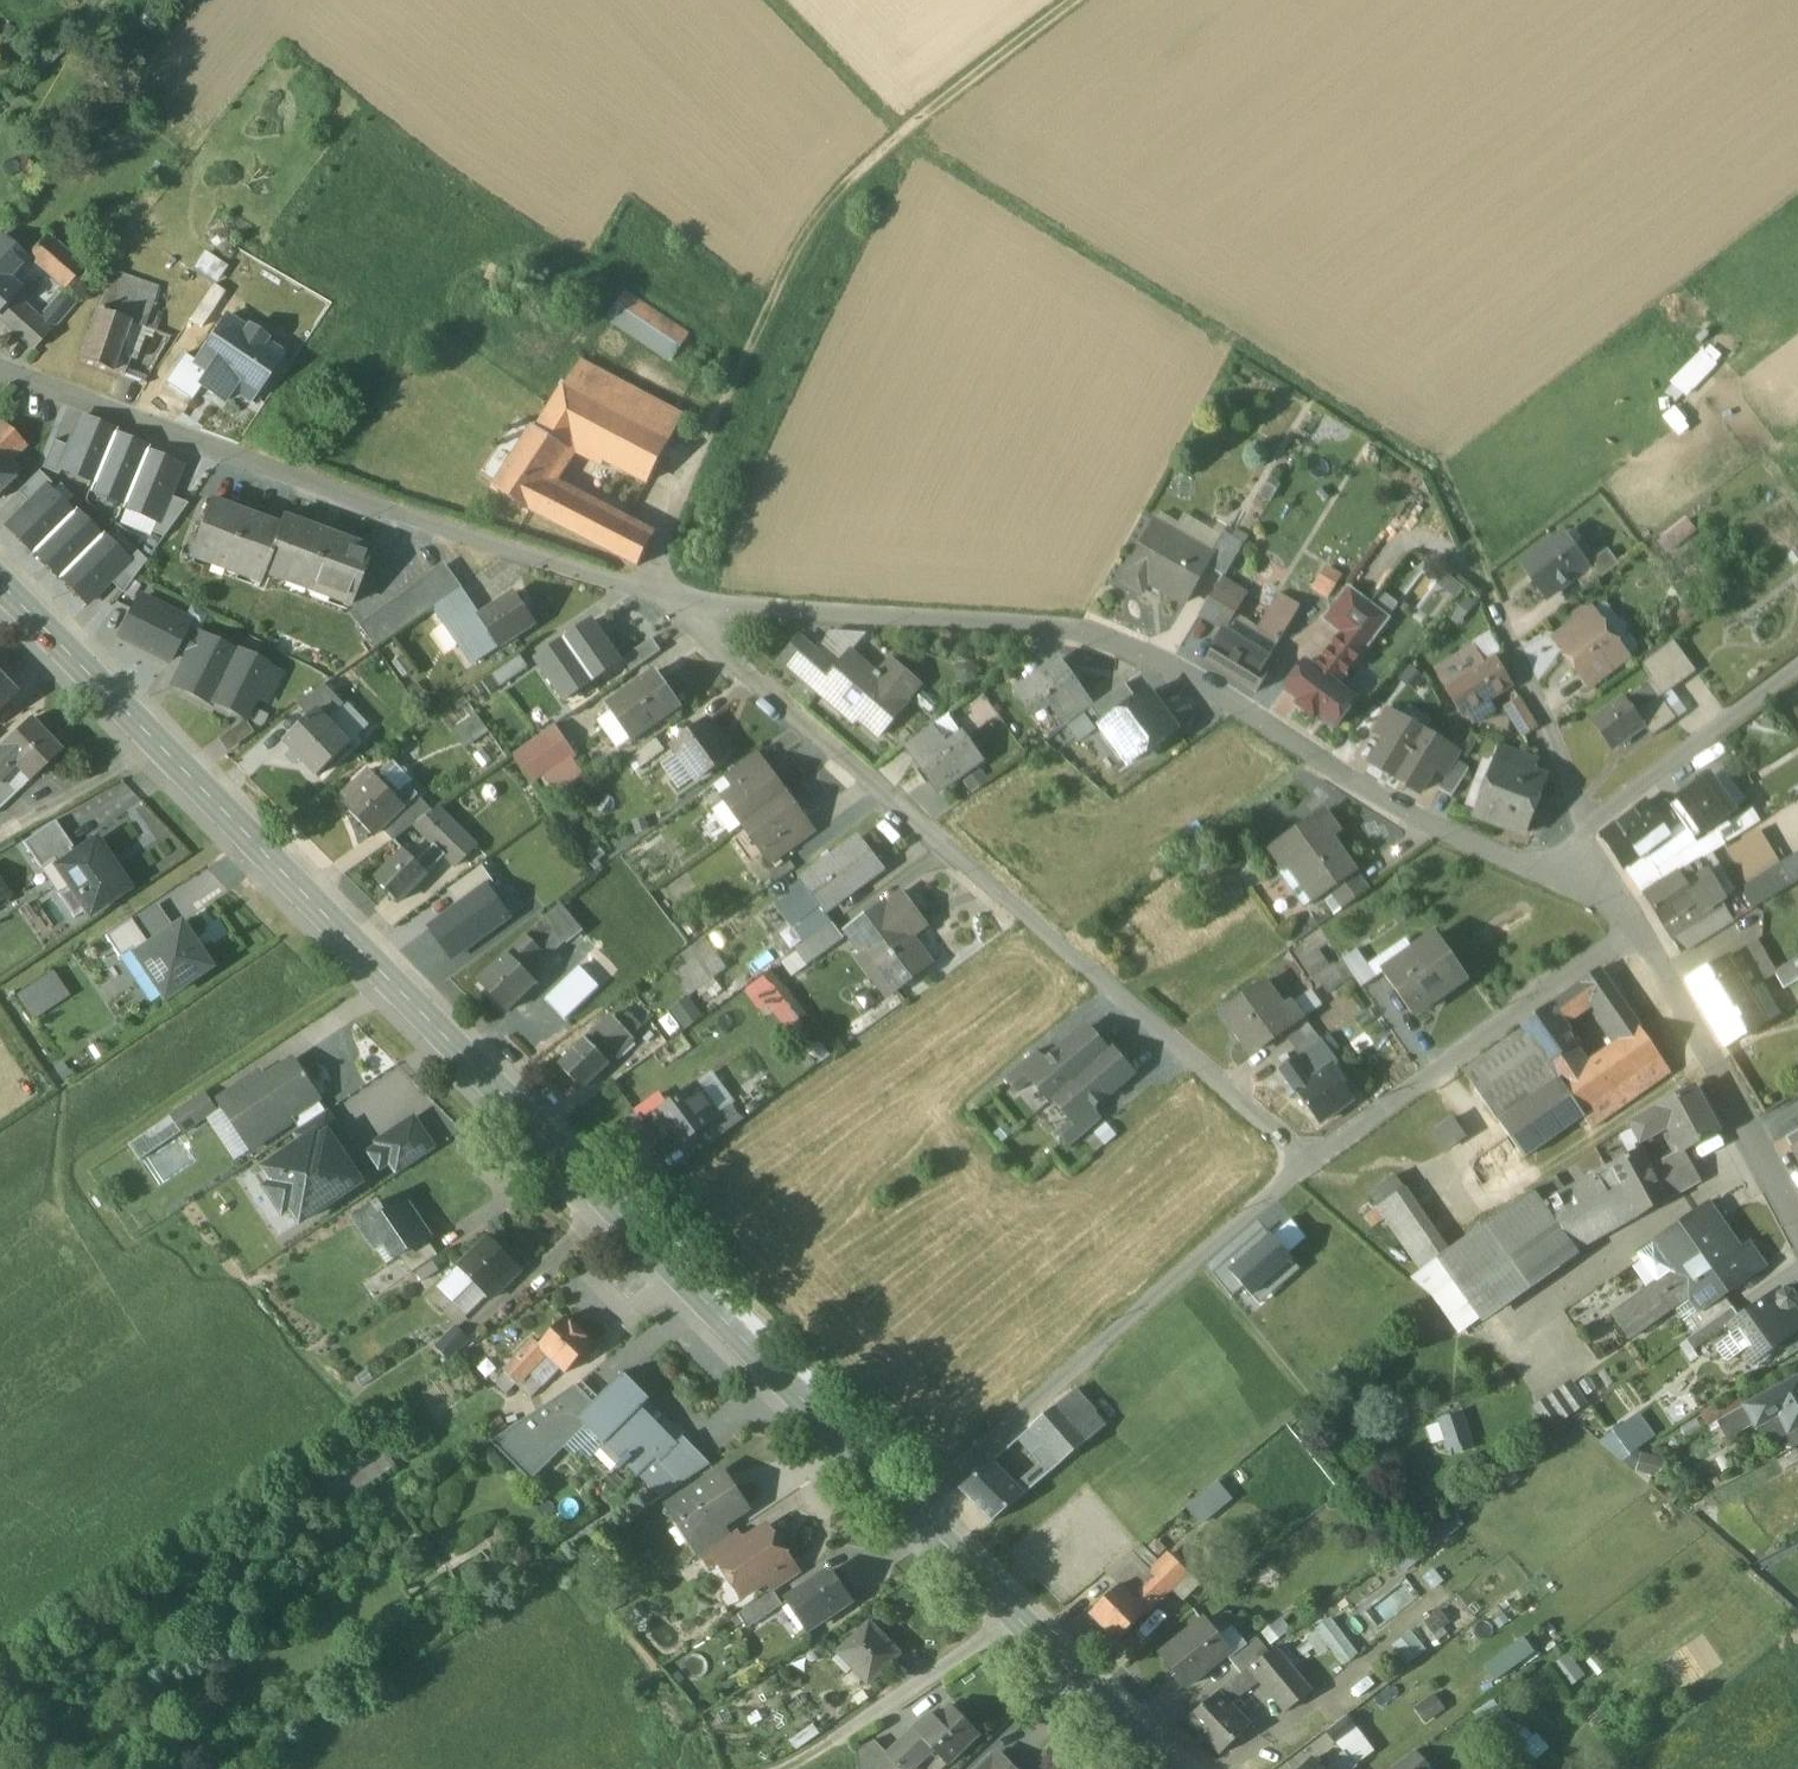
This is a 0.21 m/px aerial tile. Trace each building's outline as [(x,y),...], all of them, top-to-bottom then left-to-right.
[(85,263),(37,222),(16,246),(64,287),(85,263)] [(23,259),(0,238),(0,285),(23,259)] [(203,251),(192,267),(215,282),(226,265),(203,251)] [(157,292),(109,277),(99,310),(130,321),(130,322),(145,326),(157,292)] [(213,286),(189,321),(201,329),(225,294),(213,286)] [(9,298),(0,289),(0,307),(9,298)] [(9,298),(0,307),(0,319),(33,348),(74,302),(67,296),(60,290),(34,322),(9,298)] [(79,295),(73,290),(67,296),(74,302),(79,295)] [(692,335),(627,291),(610,317),(674,361),(677,357),(688,341),(692,335)] [(99,310),(97,309),(81,358),(126,374),(133,358),(117,354),(130,322),(130,321),(99,310)] [(244,330),(225,317),(195,363),(210,373),(199,388),(222,403),(231,391),(248,402),(278,358),(262,348),(266,342),(245,328),(244,330)] [(1683,396),(1686,399),(1716,367),(1714,365),(1721,358),(1709,348),(1703,355),(1700,353),(1671,385),(1673,387),(1665,396),(1675,405),(1683,396)] [(589,351),(540,427),(571,449),(575,442),(597,403),(612,378),(619,365),(589,351)] [(195,363),(183,355),(164,384),(190,402),(199,388),(210,373),(195,363)] [(661,404),(612,378),(597,403),(647,430),(661,404)] [(647,430),(597,403),(575,442),(599,455),(606,459),(639,477),(650,482),(685,417),(661,404),(647,430)] [(34,431),(14,414),(4,424),(23,443),(34,431)] [(60,470),(92,483),(94,484),(114,436),(115,436),(116,433),(80,418),(68,448),(59,469),(60,470)] [(0,428),(0,465),(0,466),(7,459),(19,447),(23,443),(4,424),(0,428)] [(536,426),(497,484),(533,508),(550,485),(571,449),(540,427),(539,427),(536,426)] [(148,450),(115,436),(114,436),(94,484),(92,483),(89,491),(123,505),(124,505),(146,453),(147,453),(148,450)] [(58,476),(60,470),(59,469),(68,448),(53,441),(41,469),(58,476)] [(181,467),(147,453),(146,453),(124,505),(123,505),(122,508),(156,522),(157,523),(168,497),(181,467)] [(599,455),(596,462),(602,465),(606,459),(599,455)] [(20,473),(7,459),(0,466),(14,479),(20,473)] [(596,462),(589,474),(595,478),(602,465),(596,462)] [(6,487),(14,479),(0,466),(0,465),(0,493),(6,487)] [(17,493),(29,505),(45,488),(47,489),(51,485),(39,472),(17,493)] [(639,477),(633,488),(644,494),(650,482),(639,477)] [(653,538),(550,485),(533,508),(640,566),(653,538)] [(0,493),(0,494),(5,499),(12,492),(6,487),(0,493)] [(72,515),(71,514),(47,489),(45,488),(29,505),(6,528),(34,555),(35,554),(33,553),(72,515)] [(187,505),(168,497),(157,523),(156,522),(151,533),(163,538),(187,505)] [(280,526),(212,501),(191,557),(259,582),(263,573),(280,526)] [(35,554),(60,580),(61,579),(60,578),(100,538),(99,537),(101,536),(74,511),(71,514),(72,515),(33,553),(35,554)] [(372,550),(283,518),(280,526),(263,573),(352,605),(372,550)] [(1211,556),(1156,524),(1123,582),(1144,594),(1149,584),(1185,604),(1206,568),(1212,557),(1211,556)] [(1223,534),(1211,556),(1212,557),(1206,568),(1224,578),(1242,545),(1223,534)] [(128,563),(127,562),(101,536),(99,537),(100,538),(60,578),(61,579),(60,580),(86,604),(109,582),(128,563)] [(1572,552),(1561,538),(1523,567),(1524,569),(1527,566),(1537,579),(1533,581),(1547,600),(1575,578),(1588,568),(1587,567),(1575,550),(1572,552)] [(1608,551),(1587,567),(1588,568),(1575,578),(1585,592),(1620,566),(1608,551)] [(127,562),(128,563),(109,582),(122,595),(146,562),(136,552),(127,562)] [(1327,567),(1313,592),(1328,600),(1342,575),(1338,573),(1327,567)] [(447,568),(360,629),(375,650),(436,607),(462,589),(447,568)] [(1248,595),(1223,579),(1217,588),(1242,605),(1248,595)] [(1242,605),(1217,588),(1204,610),(1229,626),(1237,614),(1242,605)] [(482,617),(462,589),(436,607),(473,666),(502,648),(483,617),(482,617)] [(1348,590),(1325,621),(1342,635),(1343,634),(1365,651),(1388,620),(1348,590)] [(518,594),(483,617),(502,648),(538,625),(518,594)] [(1226,631),(1269,657),(1280,641),(1268,634),(1280,615),(1291,622),(1300,606),(1280,594),(1259,628),(1237,614),(1229,626),(1226,631)] [(186,625),(137,600),(118,638),(167,663),(174,650),(184,630),(186,625)] [(1628,658),(1593,611),(1590,613),(1581,612),(1574,617),(1574,626),(1554,640),(1590,687),(1628,658)] [(1280,615),(1268,634),(1280,641),(1291,622),(1280,615)] [(592,623),(565,642),(593,682),(620,663),(592,623)] [(197,636),(184,630),(174,650),(187,656),(197,636)] [(1269,657),(1226,631),(1217,645),(1216,646),(1218,647),(1209,662),(1257,691),(1269,672),(1264,669),(1265,667),(1264,666),(1269,657)] [(1342,635),(1316,669),(1337,686),(1342,679),(1365,651),(1343,634),(1342,635)] [(215,649),(198,641),(200,637),(198,635),(197,636),(187,656),(172,686),(209,705),(235,651),(234,651),(233,653),(217,645),(215,649)] [(624,659),(633,672),(662,652),(653,639),(624,659)] [(800,639),(777,662),(800,682),(801,680),(799,678),(819,656),(800,639)] [(538,661),(566,701),(593,682),(565,642),(538,661)] [(1674,642),(1641,665),(1652,681),(1664,698),(1696,674),(1674,642)] [(1475,648),(1437,672),(1447,687),(1447,688),(1485,664),(1475,648)] [(819,656),(799,678),(801,680),(817,694),(824,687),(821,685),(841,663),(825,650),(819,656)] [(252,665),(235,656),(237,652),(235,651),(209,705),(210,705),(211,702),(246,720),(258,697),(265,683),(272,669),(254,660),(252,665)] [(880,674),(875,670),(874,671),(851,651),(841,663),(821,685),(824,687),(859,718),(857,720),(877,737),(910,700),(908,699),(920,686),(902,670),(889,685),(879,676),(880,674)] [(521,656),(492,676),(500,688),(530,668),(521,656)] [(12,686),(22,677),(4,657),(0,660),(0,674),(12,686)] [(1514,686),(1496,657),(1485,664),(1447,688),(1447,687),(1446,687),(1463,716),(1468,714),(1467,713),(1488,700),(1489,701),(1514,686)] [(1083,696),(1059,662),(1019,692),(1031,708),(1045,698),(1058,716),(1060,714),(1083,696)] [(1316,669),(1308,663),(1286,691),(1301,702),(1298,705),(1317,720),(1320,716),(1336,729),(1362,695),(1342,679),(1337,686),(1316,669)] [(282,675),(272,669),(265,683),(275,688),(282,675)] [(681,707),(657,674),(611,707),(634,740),(681,707)] [(1664,698),(1652,681),(1625,700),(1645,729),(1643,730),(1650,740),(1675,722),(1660,701),(1664,698)] [(15,698),(0,682),(0,712),(15,698)] [(275,688),(265,683),(258,697),(269,702),(275,688)] [(1091,709),(1103,726),(1138,701),(1126,684),(1092,708),(1091,709)] [(325,685),(298,704),(311,721),(319,712),(336,696),(325,685)] [(1160,743),(1177,731),(1167,717),(1158,705),(1149,692),(1138,701),(1103,726),(1106,730),(1128,760),(1131,764),(1147,752),(1154,754),(1160,749),(1160,743)] [(336,696),(319,712),(329,722),(346,707),(336,696)] [(1083,696),(1060,714),(1068,725),(1091,709),(1092,708),(1083,696)] [(1625,700),(1625,699),(1591,722),(1611,752),(1643,730),(1645,729),(1625,700)] [(1488,700),(1467,713),(1468,714),(1473,722),(1494,710),(1489,701),(1488,700)] [(1162,703),(1158,705),(1167,717),(1170,714),(1162,703)] [(1524,705),(1509,714),(1523,736),(1537,726),(1524,705)] [(634,740),(611,707),(604,712),(608,717),(600,722),(613,741),(634,740)] [(1404,716),(1390,707),(1375,731),(1387,739),(1400,718),(1402,719),(1404,716)] [(329,722),(319,712),(311,721),(286,744),(318,777),(351,746),(329,722)] [(477,712),(453,728),(464,744),(488,729),(477,712)] [(1402,719),(1400,718),(1387,739),(1373,763),(1397,777),(1424,733),(1402,719)] [(734,755),(709,721),(674,747),(699,781),(734,755)] [(27,723),(0,749),(0,771),(4,775),(12,768),(28,784),(58,756),(27,723)] [(556,726),(515,755),(532,783),(571,756),(575,753),(556,726)] [(931,727),(906,745),(915,756),(939,739),(931,727)] [(1128,760),(1106,730),(1102,733),(1102,736),(1120,761),(1123,763),(1128,760)] [(1424,733),(1397,777),(1421,792),(1436,769),(1448,748),(1447,747),(1424,733)] [(939,739),(915,756),(940,790),(980,761),(967,744),(954,753),(942,736),(939,739)] [(657,740),(634,757),(643,769),(666,753),(657,740)] [(1463,751),(1448,744),(1447,747),(1448,748),(1436,769),(1448,776),(1457,761),(1463,751)] [(1538,759),(1504,747),(1499,759),(1533,772),(1538,759)] [(754,754),(725,776),(736,791),(766,769),(754,754)] [(571,756),(544,775),(558,794),(584,775),(571,756)] [(1533,772),(1499,759),(1488,787),(1535,806),(1547,778),(1533,772)] [(1471,770),(1457,761),(1448,776),(1440,789),(1453,798),(1471,770)] [(414,783),(393,762),(377,778),(394,797),(410,786),(414,783)] [(736,791),(724,800),(743,825),(785,794),(767,769),(766,769),(736,791)] [(377,778),(370,772),(353,788),(354,789),(344,799),(350,806),(348,808),(375,837),(384,829),(404,809),(405,808),(394,797),(377,778)] [(0,780),(0,811),(15,796),(0,780)] [(1710,780),(1681,800),(1671,807),(1683,825),(1694,839),(1704,832),(1732,812),(1710,780)] [(410,786),(394,797),(405,808),(404,809),(405,810),(406,809),(419,798),(420,797),(410,786)] [(1535,806),(1488,787),(1477,816),(1524,834),(1535,806)] [(785,794),(743,825),(763,854),(775,845),(805,823),(806,823),(785,794)] [(419,798),(406,809),(419,822),(433,812),(419,798)] [(1646,801),(1601,837),(1622,869),(1670,834),(1653,811),(1646,801)] [(1667,801),(1653,811),(1670,834),(1683,825),(1671,807),(1667,801)] [(116,862),(131,885),(180,852),(149,807),(134,817),(150,840),(116,862)] [(479,847),(439,808),(433,812),(419,822),(414,826),(436,847),(445,857),(456,868),(479,847)] [(406,809),(405,810),(404,809),(384,829),(394,840),(414,826),(419,822),(406,809)] [(1325,811),(1272,850),(1286,870),(1294,865),(1319,900),(1332,890),(1355,874),(1356,873),(1331,838),(1340,832),(1325,811)] [(54,821),(22,843),(40,870),(53,861),(69,850),(72,848),(54,821)] [(805,823),(775,845),(784,858),(815,836),(805,823)] [(1760,832),(1726,852),(1747,886),(1739,891),(1752,912),(1755,910),(1754,908),(1770,899),(1771,900),(1797,884),(1797,855),(1780,866),(1760,832)] [(861,841),(803,882),(806,887),(824,911),(826,913),(885,870),(873,854),(871,855),(861,841)] [(74,857),(57,868),(69,886),(86,911),(88,914),(125,889),(113,871),(111,873),(104,862),(106,861),(94,843),(74,857)] [(436,847),(417,866),(426,875),(445,857),(436,847)] [(69,850),(53,861),(57,868),(74,857),(69,850)] [(417,866),(404,852),(377,879),(400,903),(427,876),(426,875),(417,866)] [(1646,858),(1625,874),(1640,897),(1642,896),(1666,881),(1646,858)] [(1666,881),(1642,896),(1679,956),(1733,923),(1721,902),(1723,901),(1699,861),(1666,881)] [(483,867),(449,893),(460,908),(488,887),(488,888),(495,883),(483,867)] [(1355,874),(1332,890),(1344,908),(1367,892),(1355,874)] [(803,882),(794,889),(797,894),(806,887),(803,882)] [(69,886),(57,894),(73,919),(86,911),(69,886)] [(488,888),(488,887),(460,908),(432,928),(455,958),(510,918),(488,888)] [(797,894),(779,907),(797,931),(824,911),(806,887),(797,894)] [(904,894),(889,905),(887,903),(848,932),(881,977),(885,974),(898,991),(933,965),(905,927),(920,916),(904,894)] [(824,911),(797,931),(805,943),(833,923),(826,913),(824,911)] [(133,956),(147,947),(129,920),(105,937),(118,957),(129,949),(133,956)] [(544,921),(527,937),(541,951),(558,935),(544,921)] [(805,943),(797,949),(809,966),(845,940),(833,923),(805,943)] [(162,998),(207,968),(179,926),(147,947),(133,956),(162,998)] [(1438,935),(1383,973),(1414,1016),(1435,1002),(1431,996),(1464,972),(1438,935)] [(527,937),(508,955),(537,984),(556,966),(541,951),(527,937)] [(1729,959),(1747,989),(1776,971),(1757,942),(1729,959)] [(1358,950),(1342,962),(1362,990),(1378,978),(1358,950)] [(508,954),(478,983),(508,1013),(537,984),(508,955),(508,954)] [(715,978),(700,958),(674,976),(689,996),(715,978)] [(1729,959),(1688,982),(1707,1014),(1747,989),(1729,959)] [(1779,972),(1787,985),(1797,978),(1797,960),(1779,972)] [(33,1019),(70,994),(52,968),(16,993),(33,1019)] [(1598,971),(1581,983),(1594,1001),(1605,1017),(1622,1005),(1598,971)] [(783,1026),(795,1020),(771,972),(744,985),(757,1009),(770,1002),(783,1026)] [(1286,1009),(1266,982),(1223,1013),(1238,1034),(1239,1033),(1254,1054),(1284,1032),(1301,1020),(1300,1019),(1290,1006),(1286,1009)] [(1594,1001),(1581,983),(1566,994),(1579,1012),(1594,1001)] [(1747,989),(1707,1014),(1726,1048),(1767,1024),(1747,989)] [(1566,994),(1548,1006),(1561,1025),(1579,1012),(1566,994)] [(1639,1029),(1622,1005),(1605,1017),(1599,1022),(1615,1046),(1639,1029)] [(1561,1025),(1548,1006),(1520,1026),(1524,1032),(1548,1067),(1576,1046),(1561,1025)] [(642,1027),(626,1009),(615,1019),(632,1037),(642,1027)] [(615,1019),(611,1015),(587,1038),(607,1060),(632,1037),(615,1019)] [(1301,1020),(1284,1032),(1300,1055),(1321,1040),(1304,1016),(1300,1019),(1301,1020)] [(1087,1027),(1047,1062),(1030,1077),(1032,1080),(1051,1102),(1055,1099),(1054,1098),(1108,1052),(1107,1051),(1087,1027)] [(1589,1064),(1560,1085),(1581,1114),(1609,1094),(1660,1058),(1639,1029),(1615,1046),(1589,1064)] [(1548,1067),(1524,1032),(1465,1074),(1498,1122),(1558,1081),(1548,1067)] [(586,1038),(558,1064),(582,1089),(610,1063),(607,1060),(587,1038),(586,1038)] [(1340,1063),(1323,1039),(1321,1040),(1300,1055),(1281,1069),(1321,1124),(1355,1100),(1333,1068),(1340,1063)] [(1576,1046),(1548,1067),(1558,1081),(1560,1085),(1589,1064),(1576,1046)] [(1108,1052),(1054,1098),(1055,1099),(1073,1120),(1075,1123),(1092,1107),(1093,1108),(1133,1074),(1111,1048),(1107,1051),(1108,1052)] [(1038,1051),(1005,1079),(1017,1093),(1032,1080),(1030,1077),(1047,1062),(1038,1051)] [(1660,1058),(1609,1094),(1620,1110),(1671,1074),(1660,1058)] [(293,1060),(265,1079),(260,1073),(218,1101),(250,1150),(293,1122),(290,1118),(318,1099),(306,1080),(307,1079),(305,1076),(304,1077),(293,1060)] [(1558,1081),(1498,1122),(1525,1159),(1584,1118),(1560,1085),(1558,1081)] [(697,1087),(651,1121),(673,1151),(700,1131),(719,1117),(718,1116),(697,1087)] [(1696,1089),(1631,1123),(1641,1143),(1662,1131),(1670,1146),(1677,1142),(1682,1152),(1719,1132),(1696,1089)] [(203,1094),(172,1114),(184,1132),(215,1112),(203,1094)] [(1609,1094),(1581,1114),(1584,1118),(1592,1129),(1620,1110),(1609,1094)] [(733,1104),(718,1116),(719,1117),(700,1131),(710,1145),(744,1119),(733,1104)] [(1073,1120),(1058,1133),(1070,1147),(1102,1119),(1093,1108),(1092,1107),(1075,1123),(1073,1120)] [(325,1130),(329,1137),(338,1130),(328,1114),(296,1135),(302,1145),(325,1130)] [(1432,1129),(1445,1148),(1466,1134),(1453,1114),(1432,1129)] [(399,1174),(436,1150),(416,1119),(379,1143),(380,1146),(391,1161),(399,1174)] [(1786,1137),(1793,1149),(1797,1146),(1797,1129),(1786,1137)] [(302,1222),(360,1183),(329,1137),(325,1130),(302,1145),(273,1165),(283,1179),(269,1189),(285,1212),(292,1207),(302,1222)] [(380,1168),(391,1161),(380,1146),(369,1153),(380,1168)] [(1659,1183),(1642,1150),(1610,1166),(1637,1218),(1669,1202),(1659,1183)] [(1690,1164),(1659,1183),(1669,1202),(1701,1183),(1690,1164)] [(1610,1166),(1542,1205),(1571,1253),(1637,1218),(1610,1166)] [(1406,1188),(1397,1176),(1370,1194),(1378,1208),(1406,1188)] [(1449,1250),(1406,1188),(1378,1208),(1386,1220),(1413,1258),(1424,1268),(1438,1258),(1449,1250)] [(1542,1205),(1533,1191),(1449,1250),(1438,1258),(1457,1286),(1478,1318),(1571,1253),(1542,1205)] [(403,1196),(383,1209),(378,1202),(354,1218),(375,1250),(388,1241),(398,1256),(425,1238),(430,1235),(403,1196)] [(1378,1208),(1366,1216),(1374,1228),(1386,1220),(1378,1208)] [(1695,1214),(1652,1244),(1667,1265),(1670,1262),(1675,1270),(1656,1283),(1674,1309),(1689,1298),(1698,1311),(1710,1303),(1711,1305),(1723,1297),(1765,1268),(1749,1245),(1740,1250),(1714,1212),(1700,1221),(1695,1214)] [(1244,1288),(1251,1296),(1275,1275),(1293,1260),(1271,1235),(1250,1253),(1230,1271),(1244,1288)] [(425,1238),(398,1256),(411,1275),(437,1257),(425,1238)] [(521,1270),(488,1239),(461,1267),(461,1268),(475,1281),(493,1299),(521,1270)] [(1250,1253),(1244,1246),(1212,1274),(1233,1297),(1244,1288),(1230,1271),(1250,1253)] [(1438,1258),(1424,1268),(1450,1292),(1457,1286),(1438,1258)] [(1275,1275),(1283,1285),(1301,1270),(1293,1260),(1275,1275)] [(461,1268),(441,1288),(455,1301),(475,1281),(461,1268)] [(1656,1283),(1611,1314),(1629,1340),(1674,1309),(1656,1283)] [(1725,1330),(1730,1337),(1742,1354),(1750,1365),(1781,1344),(1797,1332),(1797,1316),(1793,1309),(1795,1307),(1796,1300),(1792,1294),(1785,1292),(1782,1294),(1780,1291),(1739,1320),(1725,1330)] [(1723,1297),(1711,1305),(1710,1303),(1698,1311),(1689,1318),(1698,1331),(1731,1308),(1723,1297)] [(1731,1308),(1698,1331),(1698,1332),(1686,1340),(1699,1358),(1730,1337),(1725,1330),(1739,1320),(1731,1308)] [(594,1344),(566,1318),(537,1342),(535,1341),(505,1373),(506,1373),(517,1384),(518,1385),(548,1355),(568,1373),(594,1344)] [(458,1328),(439,1346),(451,1358),(470,1339),(458,1328)] [(1781,1344),(1791,1357),(1797,1353),(1797,1332),(1781,1344)] [(1730,1337),(1717,1346),(1717,1351),(1724,1362),(1729,1363),(1742,1354),(1730,1337)] [(506,1373),(496,1383),(507,1394),(517,1384),(506,1373)] [(545,1385),(534,1377),(522,1388),(532,1399),(545,1385)] [(659,1414),(624,1377),(594,1405),(580,1418),(587,1426),(622,1462),(615,1469),(619,1472),(625,1466),(636,1477),(637,1475),(654,1460),(656,1462),(674,1445),(651,1421),(659,1414)] [(1745,1407),(1755,1426),(1778,1414),(1788,1432),(1788,1433),(1797,1428),(1797,1379),(1745,1407)] [(1575,1382),(1536,1408),(1552,1431),(1591,1405),(1575,1382)] [(576,1386),(492,1442),(528,1481),(587,1426),(580,1418),(594,1405),(576,1386)] [(1096,1416),(1075,1392),(1058,1406),(1088,1442),(1105,1427),(1096,1416)] [(1124,1393),(1096,1416),(1105,1427),(1133,1403),(1124,1393)] [(1058,1406),(1031,1430),(1044,1446),(1061,1465),(1088,1442),(1058,1406)] [(1755,1426),(1745,1407),(1719,1421),(1729,1440),(1755,1426)] [(1437,1418),(1445,1449),(1468,1443),(1460,1412),(1437,1418)] [(500,1418),(483,1429),(489,1439),(506,1427),(500,1418)] [(1622,1420),(1604,1436),(1643,1478),(1660,1462),(1622,1420)] [(1788,1433),(1788,1432),(1779,1437),(1787,1452),(1797,1446),(1797,1428),(1788,1433)] [(1031,1430),(1019,1440),(1032,1456),(1044,1446),(1031,1430)] [(372,1435),(309,1477),(331,1509),(394,1467),(372,1435)] [(674,1445),(656,1462),(678,1486),(708,1466),(682,1438),(674,1445)] [(1778,1460),(1782,1469),(1797,1461),(1797,1456),(1796,1451),(1778,1460)] [(656,1462),(654,1460),(637,1475),(661,1498),(678,1486),(656,1462)] [(1046,1460),(1015,1488),(1023,1497),(1055,1470),(1046,1460)] [(1015,1488),(991,1464),(960,1490),(992,1523),(1023,1497),(1015,1488)] [(671,1510),(692,1543),(718,1526),(743,1509),(721,1477),(671,1510)] [(1218,1482),(1188,1506),(1200,1522),(1230,1498),(1218,1482)] [(1391,1560),(1402,1574),(1463,1527),(1452,1513),(1391,1560)] [(718,1526),(692,1543),(701,1556),(702,1555),(726,1538),(718,1526)] [(743,1544),(742,1544),(745,1549),(723,1564),(732,1576),(730,1577),(732,1581),(734,1579),(741,1589),(753,1581),(756,1587),(766,1580),(766,1579),(792,1562),(779,1544),(775,1547),(764,1530),(743,1544)] [(726,1538),(702,1555),(711,1568),(721,1561),(723,1564),(745,1549),(742,1544),(743,1544),(735,1533),(726,1538)] [(1152,1574),(1130,1552),(1105,1573),(1120,1588),(1132,1600),(1155,1577),(1152,1574)] [(1170,1556),(1152,1574),(1155,1577),(1170,1592),(1188,1574),(1170,1556)] [(792,1562),(766,1579),(766,1580),(774,1591),(800,1574),(792,1562)] [(830,1571),(787,1599),(808,1631),(851,1602),(830,1571)] [(1183,1597),(1199,1584),(1191,1574),(1175,1587),(1183,1597)] [(1170,1592),(1155,1577),(1132,1600),(1146,1615),(1170,1592)] [(1132,1600),(1120,1588),(1091,1616),(1118,1643),(1146,1615),(1132,1600)] [(774,1591),(738,1615),(748,1630),(784,1606),(774,1591)] [(1422,1622),(1439,1645),(1449,1637),(1433,1614),(1422,1622)] [(1246,1646),(1221,1615),(1207,1626),(1229,1653),(1226,1655),(1230,1659),(1246,1646)] [(1316,1629),(1342,1666),(1357,1655),(1331,1618),(1316,1629)] [(1207,1626),(1203,1620),(1162,1654),(1188,1686),(1226,1655),(1229,1653),(1207,1626)] [(900,1655),(870,1624),(839,1654),(869,1685),(900,1655)] [(1392,1646),(1406,1666),(1427,1651),(1412,1631),(1392,1646)] [(1483,1665),(1495,1682),(1535,1654),(1523,1637),(1483,1665)] [(1246,1646),(1230,1659),(1242,1674),(1251,1667),(1268,1654),(1255,1639),(1246,1646)] [(1300,1663),(1286,1645),(1277,1653),(1287,1666),(1287,1667),(1291,1670),(1300,1663)] [(1268,1654),(1251,1667),(1260,1679),(1264,1684),(1287,1667),(1287,1666),(1277,1653),(1274,1649),(1268,1654)] [(1242,1674),(1216,1694),(1227,1704),(1260,1679),(1251,1667),(1242,1674)] [(1287,1667),(1264,1684),(1287,1713),(1311,1694),(1291,1670),(1287,1667)] [(1414,1707),(1425,1723),(1445,1709),(1433,1693),(1414,1707)] [(1227,1704),(1216,1694),(1184,1719),(1221,1755),(1250,1727),(1227,1704)] [(951,1706),(937,1720),(931,1714),(915,1729),(928,1743),(934,1750),(948,1764),(979,1735),(951,1706)] [(1347,1717),(1327,1732),(1335,1743),(1355,1728),(1347,1717)] [(886,1757),(898,1768),(902,1768),(914,1757),(928,1743),(915,1729),(914,1729),(888,1755),(886,1757)] [(874,1740),(858,1750),(861,1768),(898,1768),(886,1757),(888,1755),(874,1740)] [(928,1743),(914,1757),(919,1763),(934,1750),(928,1743)] [(919,1763),(925,1768),(943,1768),(948,1764),(934,1750),(919,1763)] [(1325,1768),(1354,1768),(1358,1766),(1344,1751),(1325,1768)] [(1391,1768),(1426,1768),(1429,1766),(1415,1751),(1391,1768)] [(998,1755),(983,1768),(1012,1768),(998,1755)] [(914,1757),(902,1768),(925,1768),(919,1763),(914,1757)] [(1312,1759),(1302,1768),(1322,1768),(1312,1759)]
